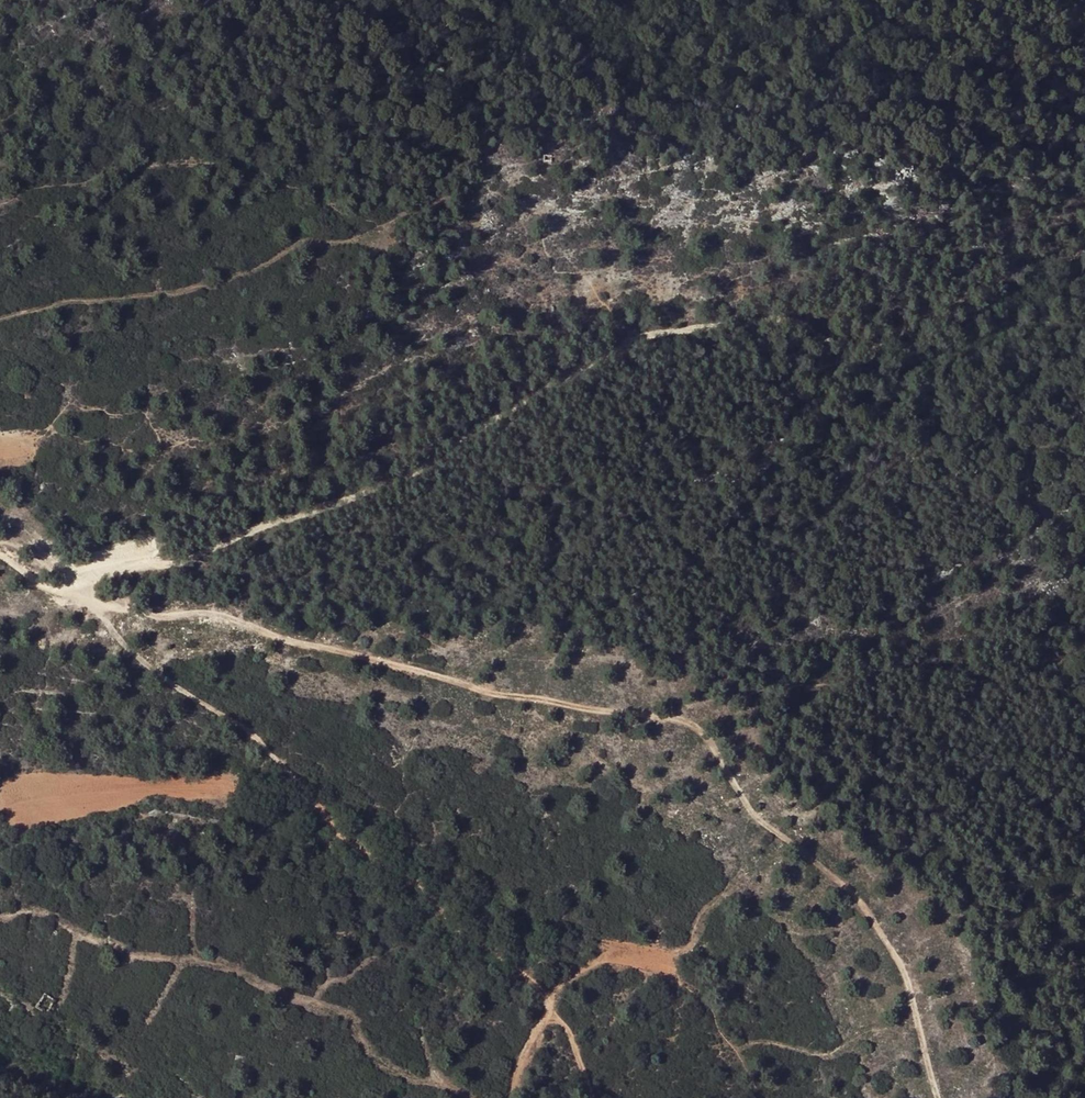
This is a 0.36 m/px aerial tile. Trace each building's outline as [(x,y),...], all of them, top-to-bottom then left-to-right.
[(680,661),(673,663),(674,669),(682,667),(680,661)] [(48,1013),(55,1000),(44,994),(37,1006),(48,1013)]
